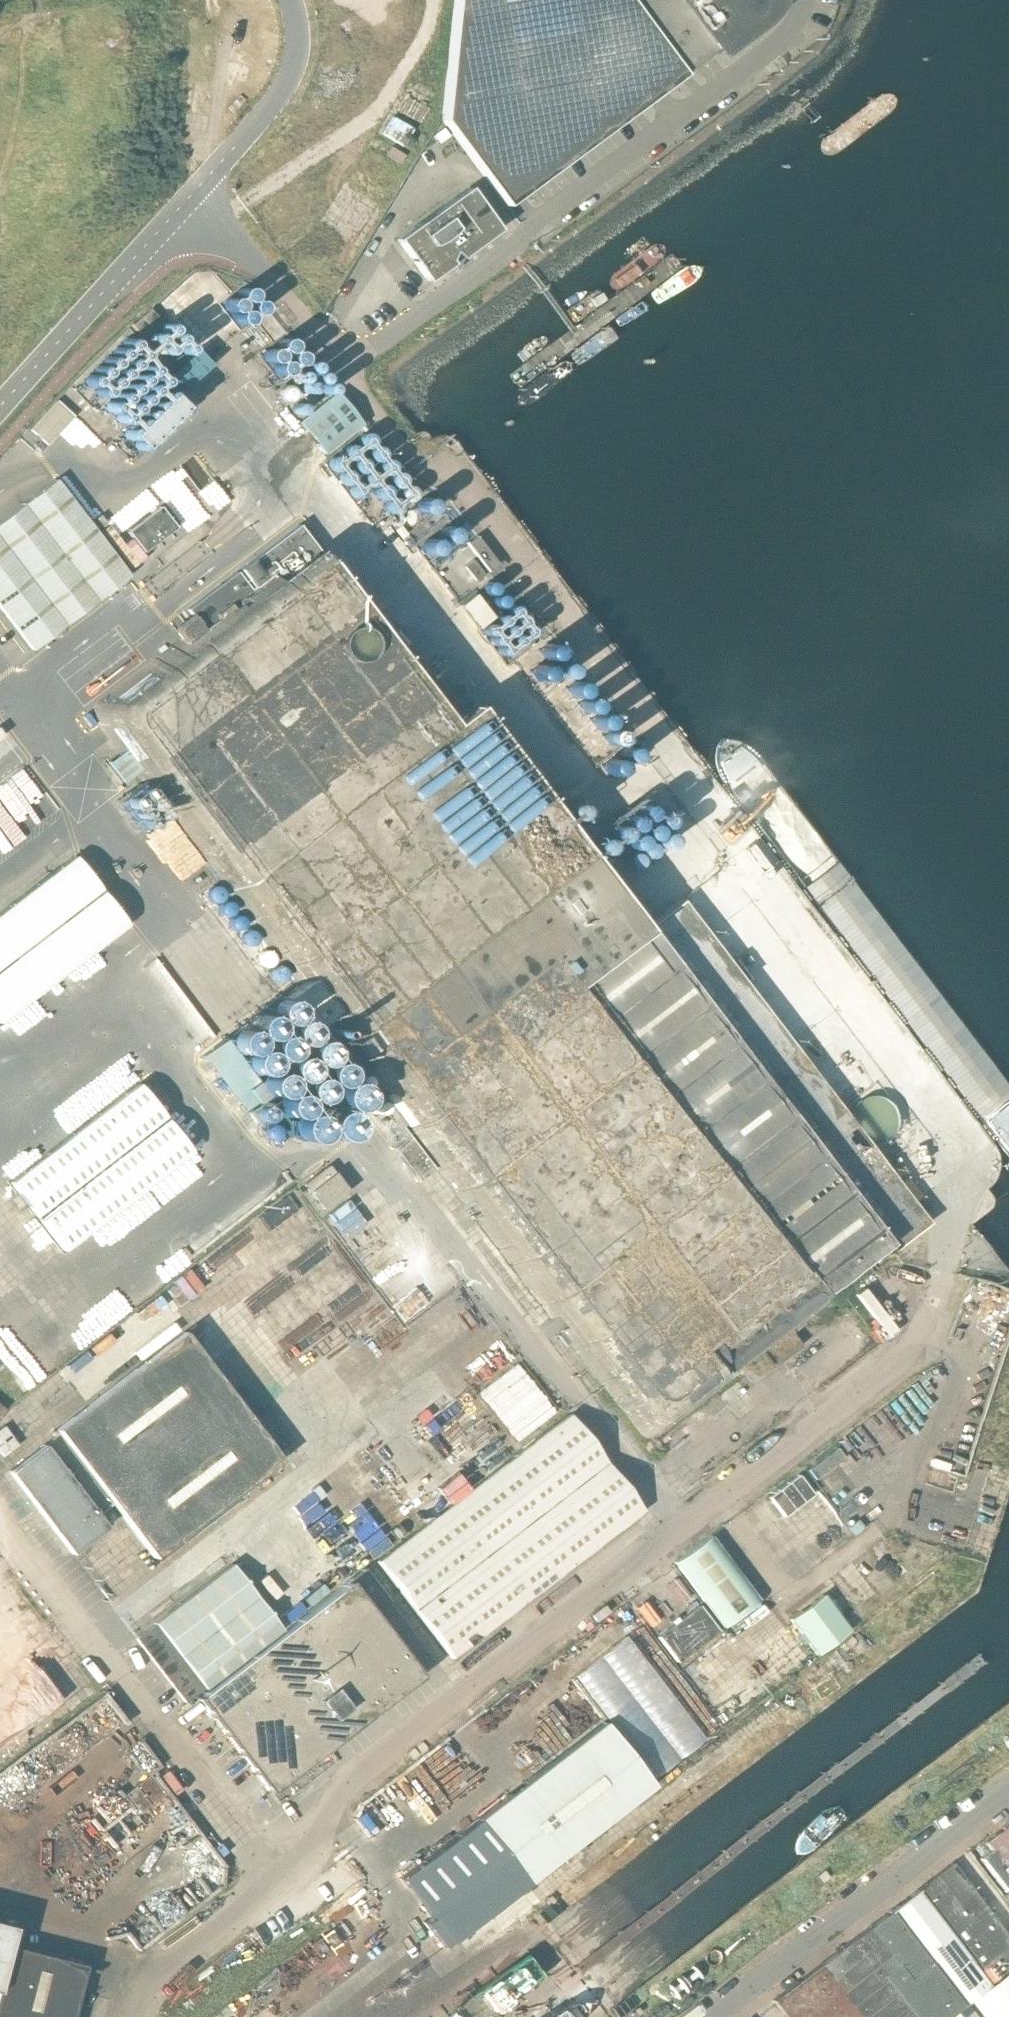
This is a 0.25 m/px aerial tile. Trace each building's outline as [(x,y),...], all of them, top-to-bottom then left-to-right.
[(749,25),(755,20),(761,15),(766,8),(771,1),(771,0),(500,0),(498,0),(454,0),(442,120),(463,149),(505,206),(514,199),(532,185),(637,108),(656,94),(683,74),(682,72),(714,48),(711,43),(713,42),(714,43),(716,44),(717,44),(718,44),(719,44),(720,43),(721,43),(722,42),(723,41),(723,39),(723,38),(723,37),(723,36),(722,35),(724,33),(729,40),(749,25)] [(438,143),(448,136),(443,128),(432,135),(438,143)] [(390,147),(385,155),(399,163),(404,155),(390,147)] [(468,187),(396,239),(426,281),(498,229),(489,217),(468,187)] [(149,309),(132,324),(131,325),(140,335),(158,319),(149,309)] [(182,389),(209,365),(195,350),(168,374),(182,389)] [(307,368),(308,369),(310,370),(311,369),(313,369),(314,368),(315,367),(316,366),(316,365),(316,364),(316,363),(316,362),(315,360),(314,359),(312,358),(310,358),(309,358),(307,359),(306,360),(305,362),(305,363),(305,364),(305,366),(306,367),(307,368)] [(294,378),(295,379),(296,379),(297,379),(299,379),(300,379),(302,378),(303,377),(303,376),(304,375),(304,373),(303,371),(303,370),(302,369),(301,368),(299,368),(298,368),(296,368),(295,369),(294,369),(293,370),(292,371),(292,373),(292,374),(292,375),(293,377),(294,378)] [(314,379),(315,379),(316,380),(317,380),(319,380),(320,379),(322,378),(323,377),(324,375),(324,374),(324,373),(324,372),(323,371),(322,369),(321,369),(320,368),(318,368),(316,368),(315,369),(314,370),(313,371),(312,372),(312,374),(313,376),(313,377),(314,379)] [(303,388),(304,389),(305,389),(306,390),(308,390),(309,389),(311,388),(312,387),(312,386),(313,385),(313,384),(313,383),(312,382),(312,380),(310,379),(308,378),(307,378),(305,378),(303,379),(302,380),(301,382),(301,383),(301,384),(301,386),(302,387),(303,388)] [(323,390),(324,391),(325,391),(326,391),(328,391),(329,391),(331,390),(332,389),(332,388),(333,387),(333,386),(333,385),(332,384),(332,382),(331,381),(330,381),(328,380),(327,380),(325,380),(323,381),(322,382),(321,384),(321,385),(321,386),(321,388),(322,389),(323,390)] [(166,391),(125,433),(140,446),(180,404),(166,391)] [(323,454),(361,424),(336,392),(298,422),(323,454)] [(47,442),(73,414),(56,399),(30,426),(47,442)] [(18,507),(0,521),(0,608),(31,649),(128,576),(54,479),(18,507)] [(373,529),(388,517),(368,491),(353,503),(373,529)] [(418,504),(420,508),(423,511),(428,511),(432,509),(434,505),(433,500),(429,496),(424,496),(419,499),(418,504)] [(127,530),(143,551),(175,526),(159,505),(127,530)] [(405,523),(410,524),(414,522),(417,519),(417,516),(415,510),(409,507),(404,510),(401,514),(402,519),(405,523)] [(748,988),(722,986),(720,985),(724,957),(711,939),(695,950),(665,912),(643,929),(625,906),(575,841),(470,704),(438,728),(344,605),(316,567),(324,560),(297,523),(238,568),(249,583),(246,585),(236,571),(187,609),(197,622),(194,625),(202,635),(186,647),(178,637),(175,639),(176,641),(136,671),(97,700),(95,701),(94,703),(93,705),(92,707),(91,709),(91,711),(91,713),(91,715),(92,717),(93,719),(94,721),(118,753),(108,762),(123,781),(133,773),(138,779),(138,778),(164,812),(281,967),(300,992),(358,1068),(359,1067),(383,1096),(380,1098),(389,1110),(386,1113),(394,1123),(402,1117),(401,1116),(406,1112),(412,1121),(403,1127),(594,1376),(625,1416),(640,1435),(642,1437),(645,1438),(650,1439),(656,1438),(739,1373),(740,1373),(759,1359),(758,1357),(766,1350),(774,1361),(798,1344),(789,1333),(803,1322),(804,1324),(842,1296),(869,1275),(895,1256),(891,1250),(927,1222),(894,1179),(866,1175),(870,1147),(842,1143),(845,1115),(818,1112),(821,1084),(793,1080),(797,1052),(769,1048),(772,1020),(745,1016),(748,988)] [(440,531),(442,537),(446,539),(452,539),(455,535),(456,531),(455,527),(451,524),(447,524),(442,526),(440,531)] [(475,536),(466,542),(465,543),(487,572),(496,564),(475,536)] [(423,543),(423,548),(427,552),(432,554),(437,552),(440,548),(440,543),(437,539),(433,537),(427,538),(423,543)] [(483,590),(486,593),(490,594),(494,591),(495,587),(492,582),(485,582),(483,585),(483,590)] [(459,604),(458,605),(476,628),(477,627),(489,618),(491,617),(473,594),(471,595),(459,604)] [(497,606),(502,606),(506,603),(506,598),(502,594),(497,594),(493,598),(493,603),(497,606)] [(390,659),(394,656),(402,650),(386,629),(378,635),(374,638),(390,659)] [(542,645),(541,650),(543,655),(548,657),(553,656),(556,652),(557,648),(556,644),(552,641),(546,641),(542,645)] [(560,675),(566,676),(570,673),(572,668),(571,663),(567,660),(562,659),(558,661),(555,665),(556,671),(560,675)] [(536,679),(541,680),(546,677),(548,673),(547,668),(544,665),(539,664),(535,665),(532,668),(532,674),(536,679)] [(573,694),(579,695),(583,693),(585,689),(584,685),(582,681),(577,679),(573,681),(570,684),(569,690),(573,694)] [(584,709),(589,711),(595,708),(597,702),(595,697),(592,694),(587,693),(583,695),(580,699),(580,705),(584,709)] [(596,725),(600,726),(605,725),(608,720),(607,715),(604,711),(599,710),(595,713),(592,717),(593,722),(596,725)] [(609,740),(612,742),(617,741),(620,738),(621,734),(619,729),(614,727),(609,729),(606,733),(607,737),(609,740)] [(624,760),(629,761),(634,759),(637,755),(636,750),(632,746),(627,745),(623,747),(621,752),(621,757),(624,760)] [(604,763),(605,769),(608,772),(613,774),(617,772),(620,769),(621,763),(618,758),(613,756),(607,758),(604,763)] [(127,924),(74,856),(0,913),(0,1021),(127,924)] [(707,915),(725,912),(724,899),(717,899),(716,886),(689,890),(691,907),(706,905),(707,915)] [(324,1108),(286,1111),(288,1135),(304,1133),(303,1125),(318,1124),(319,1134),(341,1132),(338,1105),(335,1105),(334,1096),(341,1095),(339,1080),(334,1081),(335,1090),(328,1091),(328,1096),(323,1097),(324,1108)] [(138,1083),(10,1182),(63,1250),(190,1151),(138,1083)] [(327,1166),(303,1185),(322,1209),(346,1191),(327,1166)] [(43,1445),(9,1471),(8,1472),(44,1520),(70,1553),(105,1527),(96,1515),(111,1503),(123,1519),(152,1557),(226,1501),(280,1460),(260,1434),(223,1386),(182,1331),(55,1428),(67,1445),(52,1456),(43,1445)] [(723,1396),(724,1397),(726,1397),(727,1397),(728,1397),(730,1396),(730,1395),(731,1394),(731,1393),(731,1392),(731,1391),(730,1389),(729,1389),(729,1388),(728,1388),(726,1387),(725,1388),(724,1388),(723,1389),(722,1390),(722,1391),(722,1392),(722,1393),(722,1394),(722,1395),(723,1396)] [(625,1489),(568,1413),(567,1414),(519,1450),(445,1507),(375,1560),(449,1657),(625,1522),(641,1510),(625,1489)] [(768,1495),(784,1514),(813,1491),(798,1472),(768,1495)] [(397,1487),(350,1523),(374,1555),(421,1520),(397,1487)] [(757,1600),(709,1535),(673,1561),(722,1626),(757,1600)] [(231,1564),(184,1599),(153,1623),(154,1624),(136,1638),(158,1668),(184,1701),(203,1687),(204,1688),(281,1628),(231,1564)] [(363,1568),(316,1604),(389,1699),(421,1675),(372,1612),(388,1599),(363,1568)] [(822,1594),(789,1618),(816,1654),(848,1630),(822,1594)] [(389,1699),(316,1604),(284,1629),(335,1695),(357,1724),(389,1699)] [(698,1605),(657,1636),(676,1661),(717,1630),(698,1605)] [(357,1724),(335,1695),(284,1629),(252,1653),(267,1672),(282,1691),(296,1710),(311,1729),(325,1748),(357,1724)] [(624,1636),(573,1675),(651,1777),(703,1737),(624,1636)] [(196,1697),(210,1716),(267,1672),(252,1653),(196,1697)] [(210,1716),(220,1728),(225,1735),(282,1691),(267,1672),(210,1716)] [(240,1754),(296,1710),(282,1691),(225,1735),(240,1754)] [(240,1754),(254,1773),(311,1729),(296,1710),(240,1754)] [(650,1784),(601,1721),(475,1819),(524,1882),(589,1831),(650,1784)] [(269,1792),(325,1748),(311,1729),(254,1773),(269,1792)] [(163,1793),(148,1774),(124,1793),(138,1811),(163,1793)] [(984,1843),(1008,1875),(1008,1824),(984,1843)] [(916,1889),(989,1982),(1008,1967),(1008,1936),(951,1862),(916,1889)] [(893,1907),(867,1927),(895,1964),(882,1974),(854,1937),(820,1963),(842,1992),(861,2016),(944,2016),(977,1992),(988,1983),(915,1890),(893,1907)] [(7,1943),(11,1926),(0,1923),(0,1969),(7,1943)] [(84,1963),(7,1943),(0,1969),(0,2016),(70,2016),(84,1963)] [(820,1963),(782,1992),(772,2000),(785,2016),(861,2016),(842,1992),(820,1963)] [(577,1978),(571,1970),(562,1977),(568,1985),(577,1978)] [(947,2016),(1008,2016),(1008,1970),(947,2016)]
